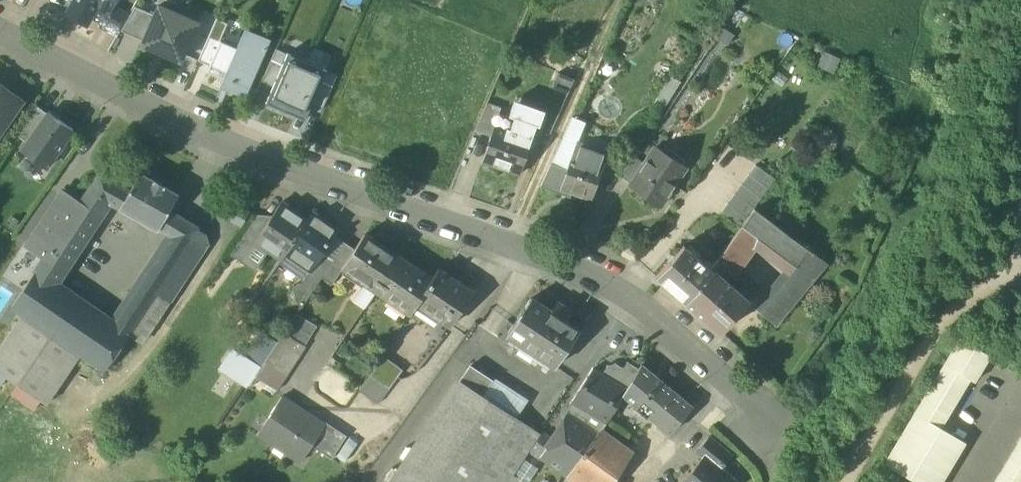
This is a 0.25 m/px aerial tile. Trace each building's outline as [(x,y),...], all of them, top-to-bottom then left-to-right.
[(70,8),(89,20),(92,15),(102,21),(107,13),(108,14),(113,5),(116,0),(75,0),(70,8)] [(113,5),(108,14),(107,13),(102,21),(100,25),(118,36),(122,31),(130,15),(113,5)] [(181,62),(198,23),(158,6),(155,15),(144,41),(142,45),(181,62)] [(144,41),(155,15),(136,7),(130,15),(122,31),(144,41)] [(217,18),(198,61),(209,65),(220,40),(228,23),(218,19),(217,18)] [(246,31),(238,48),(220,40),(209,65),(207,71),(225,79),(231,81),(229,87),(243,94),(254,69),(258,71),(259,62),(258,61),(267,40),(246,31)] [(273,87),(287,53),(277,49),(262,82),(273,87)] [(266,103),(286,111),(307,62),(287,53),(273,87),(266,103)] [(327,71),(307,62),(286,111),(305,120),(312,104),(327,71)] [(312,104),(323,109),(338,76),(327,71),(312,104)] [(561,72),(555,86),(571,92),(577,78),(561,72)] [(22,101),(6,90),(4,93),(0,90),(0,133),(22,101)] [(537,126),(539,127),(545,111),(515,100),(509,116),(514,118),(517,111),(539,119),(537,126)] [(501,108),(487,103),(476,130),(491,135),(495,125),(501,108)] [(48,114),(37,106),(16,135),(27,143),(48,114)] [(537,126),(539,119),(517,111),(514,118),(510,130),(532,138),(537,126)] [(51,116),(48,114),(27,143),(22,151),(46,169),(73,130),(59,119),(58,121),(51,116)] [(551,164),(568,169),(577,142),(579,144),(586,123),(572,117),(551,164)] [(510,130),(495,125),(491,135),(482,161),(520,175),(532,138),(510,130)] [(561,189),(562,189),(592,200),(609,154),(579,144),(577,142),(568,169),(561,189)] [(632,184),(630,187),(660,207),(686,166),(656,146),(645,164),(632,184)] [(625,150),(611,171),(621,177),(635,157),(625,150)] [(635,157),(621,177),(632,184),(645,164),(635,157)] [(568,169),(551,164),(541,187),(560,194),(562,189),(561,189),(568,169)] [(775,179),(756,165),(749,175),(768,189),(775,179)] [(129,191),(120,208),(158,230),(170,210),(178,195),(164,187),(140,173),(129,191)] [(129,191),(100,174),(89,190),(109,201),(120,208),(129,191)] [(768,189),(749,175),(742,184),(761,198),(768,189)] [(761,198),(742,184),(735,194),(754,208),(761,198)] [(62,192),(27,245),(45,257),(35,272),(54,285),(109,201),(89,190),(80,203),(62,192)] [(754,208),(735,194),(728,203),(747,218),(754,208)] [(282,202),(272,215),(272,216),(266,225),(255,242),(256,242),(281,260),(286,253),(285,253),(308,220),(307,219),(282,202)] [(747,218),(728,203),(720,213),(740,227),(747,218)] [(770,219),(754,208),(714,271),(726,281),(754,242),(768,223),(770,219)] [(183,219),(170,210),(158,230),(171,237),(183,219)] [(308,220),(285,253),(286,253),(310,270),(311,270),(323,253),(338,231),(312,213),(307,219),(308,220)] [(256,218),(230,254),(242,262),(256,242),(255,242),(266,225),(256,218)] [(171,237),(113,325),(128,335),(156,294),(198,229),(199,228),(183,219),(171,237)] [(826,266),(768,223),(754,242),(795,272),(758,316),(773,328),(826,266)] [(198,229),(156,294),(170,303),(171,303),(214,238),(198,229)] [(355,249),(342,267),(343,268),(411,313),(417,303),(433,280),(432,280),(365,234),(355,249)] [(344,242),(332,260),(333,260),(321,277),(332,285),(343,268),(342,267),(355,249),(344,242)] [(714,271),(684,245),(656,278),(686,303),(714,271)] [(323,253),(311,270),(310,270),(301,283),(312,290),(321,277),(333,260),(332,260),(323,253)] [(473,293),(445,274),(439,270),(432,280),(433,280),(417,303),(446,322),(451,326),(473,293)] [(726,281),(714,271),(686,303),(720,333),(724,329),(748,301),(726,281)] [(54,285),(35,272),(13,306),(24,313),(54,334),(60,338),(60,339),(81,353),(106,369),(128,335),(113,325),(54,285)] [(170,303),(156,294),(128,335),(142,345),(170,303)] [(580,330),(531,298),(507,335),(556,367),(580,330)] [(482,326),(498,333),(505,316),(490,310),(482,326)] [(54,334),(24,313),(0,348),(0,373),(46,404),(81,353),(60,339),(60,338),(54,334)] [(299,315),(286,335),(306,348),(319,329),(299,315)] [(286,335),(284,334),(276,345),(255,377),(276,391),(306,348),(286,335)] [(249,385),(276,345),(262,336),(247,358),(235,349),(222,367),(249,385)] [(919,481),(942,481),(968,442),(943,426),(972,379),(977,381),(992,355),(960,336),(885,461),(919,481)] [(379,405),(403,370),(383,356),(359,391),(379,405)] [(623,368),(615,382),(626,389),(639,368),(627,361),(623,368)] [(623,368),(615,363),(607,365),(602,374),(615,382),(623,368)] [(692,406),(641,364),(639,368),(626,389),(623,395),(669,433),(692,406)] [(460,381),(483,396),(494,381),(470,365),(460,381)] [(602,374),(593,369),(572,404),(595,418),(605,424),(623,395),(626,389),(615,382),(602,374)] [(460,381),(433,422),(394,481),(508,481),(539,433),(503,409),(483,396),(460,381)] [(325,424),(306,413),(307,412),(301,408),(300,408),(282,397),(257,435),(287,454),(288,453),(302,462),(312,446),(325,425),(325,424)] [(572,404),(572,403),(563,415),(568,418),(571,414),(589,428),(595,418),(572,404)] [(589,428),(571,414),(568,418),(550,444),(541,456),(567,476),(598,434),(589,428)] [(347,436),(326,422),(325,424),(325,425),(312,446),(332,459),(347,436)] [(600,431),(598,434),(567,476),(567,477),(574,481),(614,481),(631,455),(600,431)] [(733,455),(710,436),(696,453),(702,458),(708,451),(724,465),(733,455)] [(550,444),(541,437),(532,450),(541,456),(550,444)] [(994,481),(1020,481),(1020,439),(994,481)] [(702,458),(682,481),(734,481),(736,480),(722,468),(724,465),(708,451),(702,458)]
